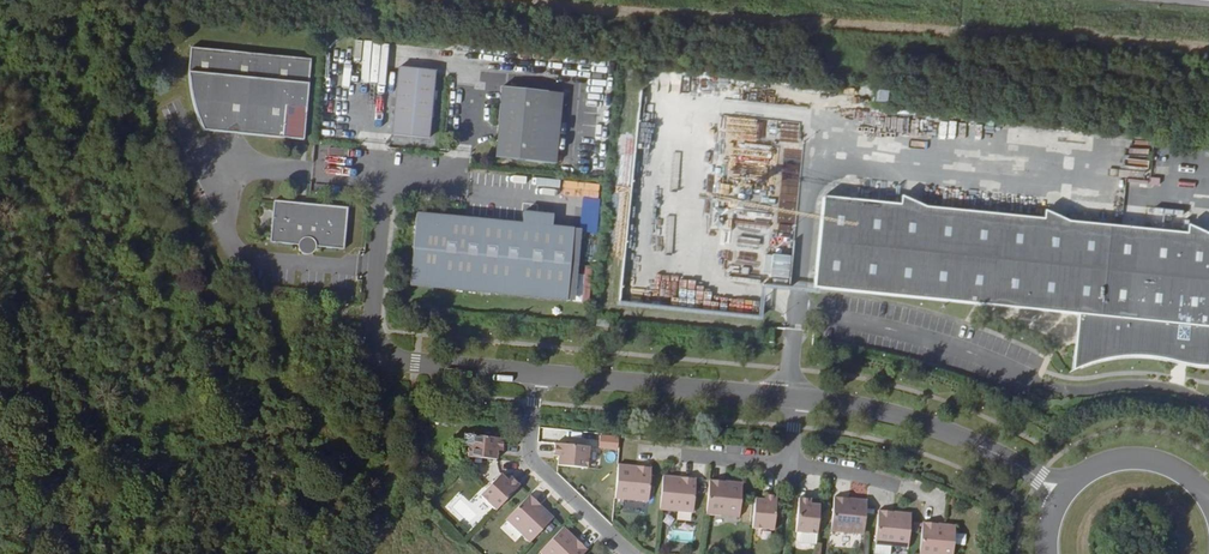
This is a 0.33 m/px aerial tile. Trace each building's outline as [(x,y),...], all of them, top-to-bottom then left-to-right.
[(315,61),(198,49),(195,75),(203,114),(208,132),(308,140),(315,61)] [(439,71),(401,67),(396,135),(431,138),(439,71)] [(545,161),(552,91),(506,86),(500,157),(545,161)] [(567,92),(552,91),(545,161),(560,163),(567,92)] [(563,181),(563,196),(598,198),(599,183),(563,181)] [(829,196),(818,288),(1082,316),(1077,372),(1088,367),(1128,358),(1144,358),(1195,367),(1208,368),(1208,237),(829,196)] [(352,207),(279,199),(275,244),(348,251),(352,207)] [(557,225),(532,222),(421,211),(415,284),(572,299),(579,227),(557,225)] [(533,211),(532,222),(557,225),(558,214),(533,211)] [(584,227),(579,227),(572,299),(577,300),(584,227)] [(473,455),(502,458),(503,449),(504,445),(509,446),(510,437),(475,434),(473,455)] [(564,452),(563,456),(562,464),(592,467),(594,445),(560,442),(559,451),(564,452)] [(624,464),(620,499),(653,502),(657,467),(624,464)] [(668,473),(664,508),(699,511),(702,477),(668,473)] [(500,509),(524,484),(518,479),(515,483),(512,480),(506,474),(485,495),(500,509)] [(714,478),(711,512),(745,515),(748,481),(714,478)] [(760,497),(757,527),(779,529),(782,494),(774,494),(773,499),(769,498),(760,497)] [(478,519),(476,511),(470,512),(465,495),(449,501),(458,526),(478,519)] [(535,542),(559,517),(535,495),(510,519),(535,542)] [(834,530),(867,535),(871,500),(838,496),(834,530)] [(821,533),(824,504),(816,503),(811,502),(812,498),(804,497),(799,530),(821,533)] [(916,513),(883,510),(879,544),(913,548),(916,513)] [(502,526),(513,542),(520,537),(509,521),(502,526)] [(923,553),(957,553),(960,525),(927,522),(923,553)] [(591,548),(567,525),(544,551),(547,553),(586,553),(591,548)] [(821,533),(801,531),(800,538),(803,541),(820,543),(821,533)]
